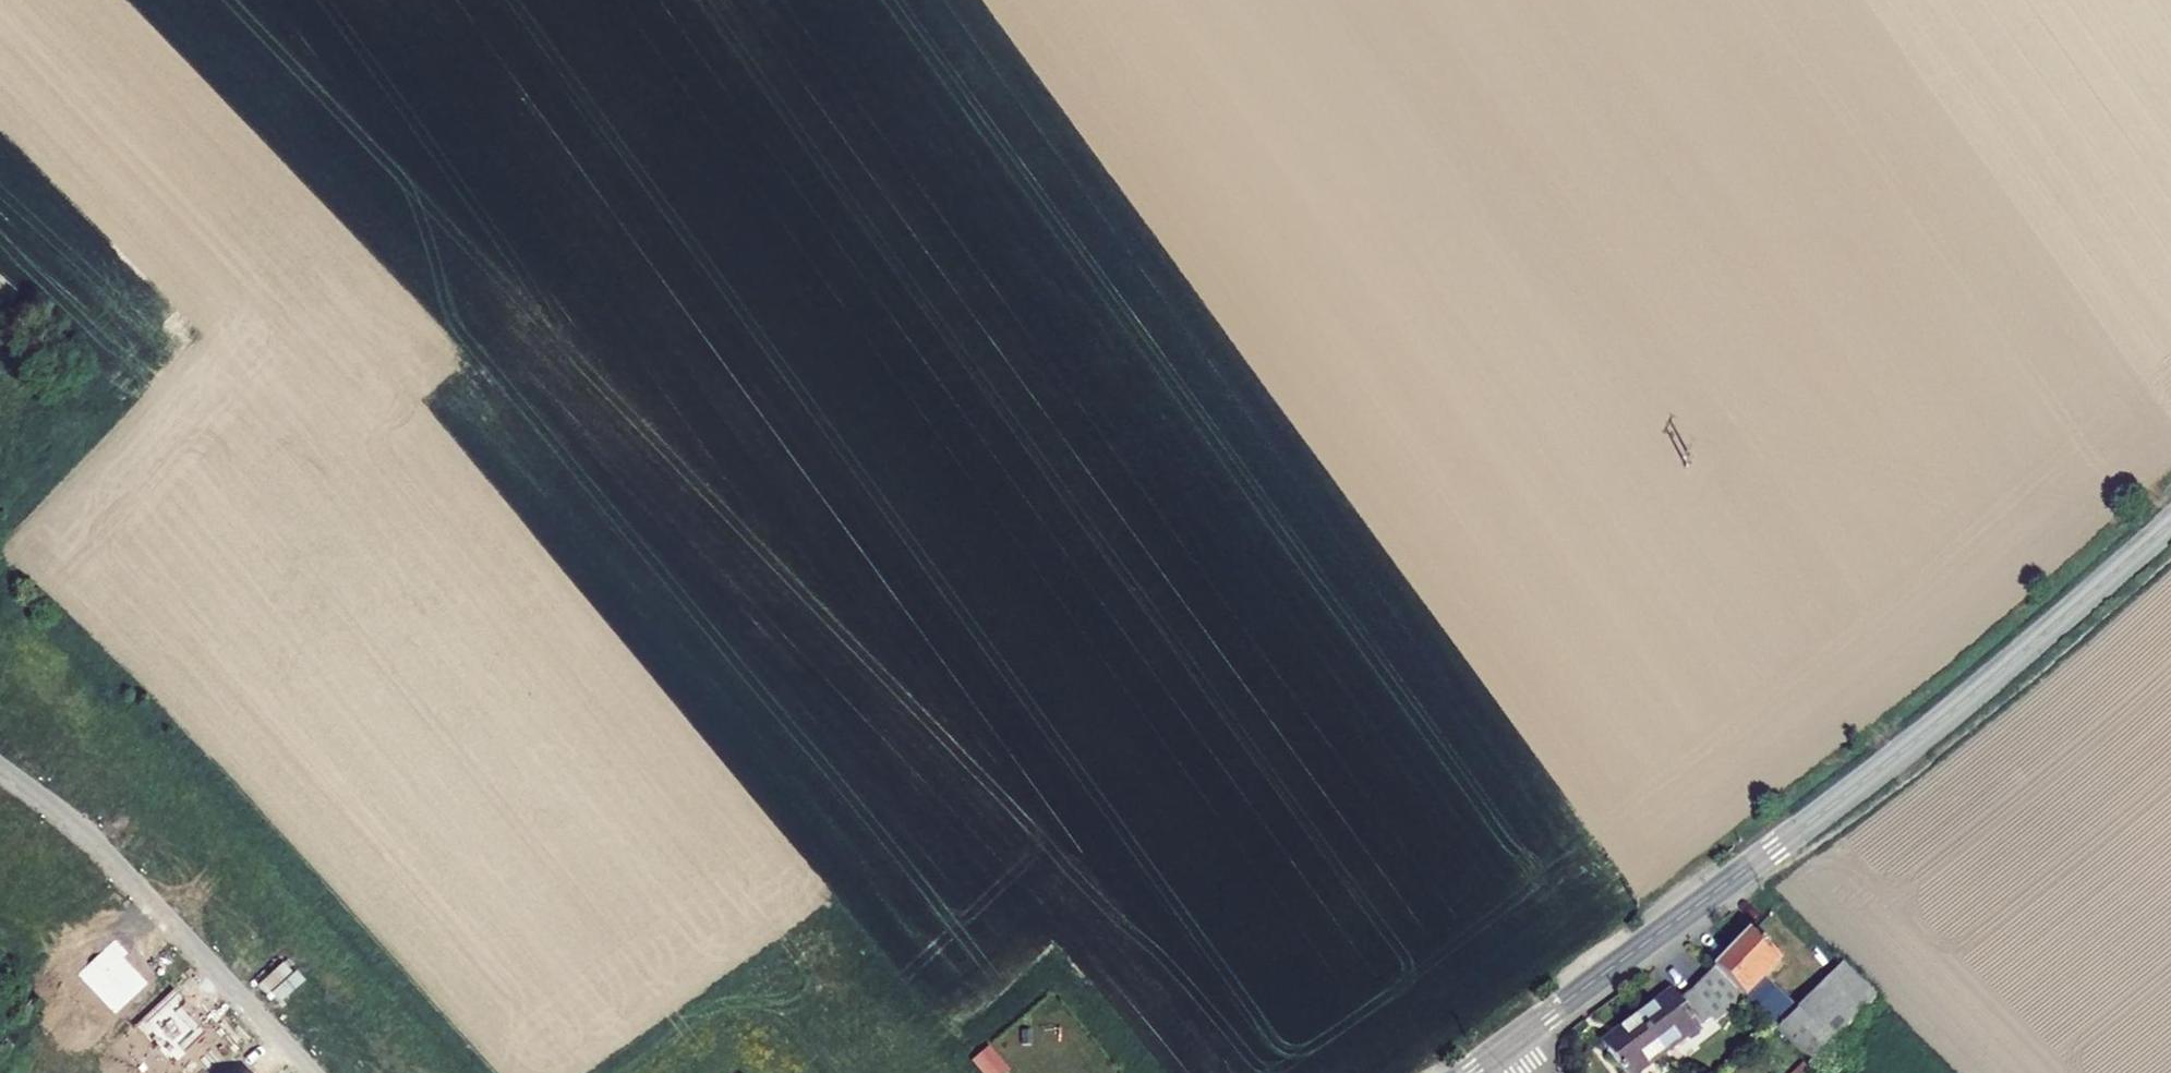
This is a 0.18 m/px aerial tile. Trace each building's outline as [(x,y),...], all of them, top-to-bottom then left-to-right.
[(1757,929),(1723,966),(1750,992),(1784,1026),(1804,1006),(1771,975),(1787,960),(1757,929)] [(77,975),(114,1014),(147,984),(123,958),(127,954),(115,940),(77,975)] [(1683,989),(1652,1012),(1677,1047),(1750,992),(1723,966),(1708,982),(1688,995),(1683,989)] [(185,1004),(173,989),(133,1027),(153,1049),(156,1047),(173,1065),(206,1034),(181,1007),(185,1004)] [(185,1004),(181,1007),(191,1017),(194,1014),(185,1004)] [(1616,1039),(1642,1072),(1643,1072),(1677,1047),(1652,1012),(1616,1039)] [(980,1072),(1001,1072),(1008,1067),(987,1043),(968,1060),(980,1072)] [(409,1072),(430,1072),(420,1062),(409,1072)]
